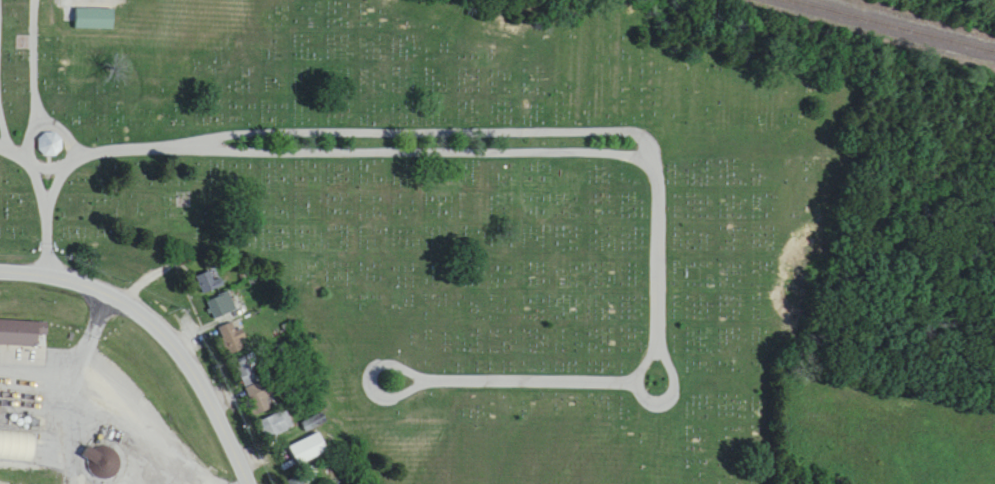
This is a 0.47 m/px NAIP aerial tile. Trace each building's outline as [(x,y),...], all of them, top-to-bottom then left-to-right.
[(112,8),(75,8),(75,30),(112,30),(112,8)] [(51,158),(64,145),(49,131),(36,145),(51,158)] [(224,286),(221,278),(215,281),(210,271),(196,277),(204,295),(224,286)] [(236,310),(228,292),(207,302),(215,320),(236,310)] [(39,347),(39,335),(47,336),(47,323),(0,320),(0,345),(39,347)] [(228,355),(248,348),(243,332),(238,334),(234,323),(219,328),(228,355)] [(258,380),(254,373),(261,369),(253,353),(234,362),(246,386),(258,380)] [(244,391),(256,416),(277,406),(265,381),(244,391)] [(264,440),(294,430),(288,412),(258,421),(264,440)] [(290,448),(300,467),(329,452),(319,433),(290,448)] [(83,459),(95,463),(91,475),(113,482),(121,456),(88,445),(83,459)]
